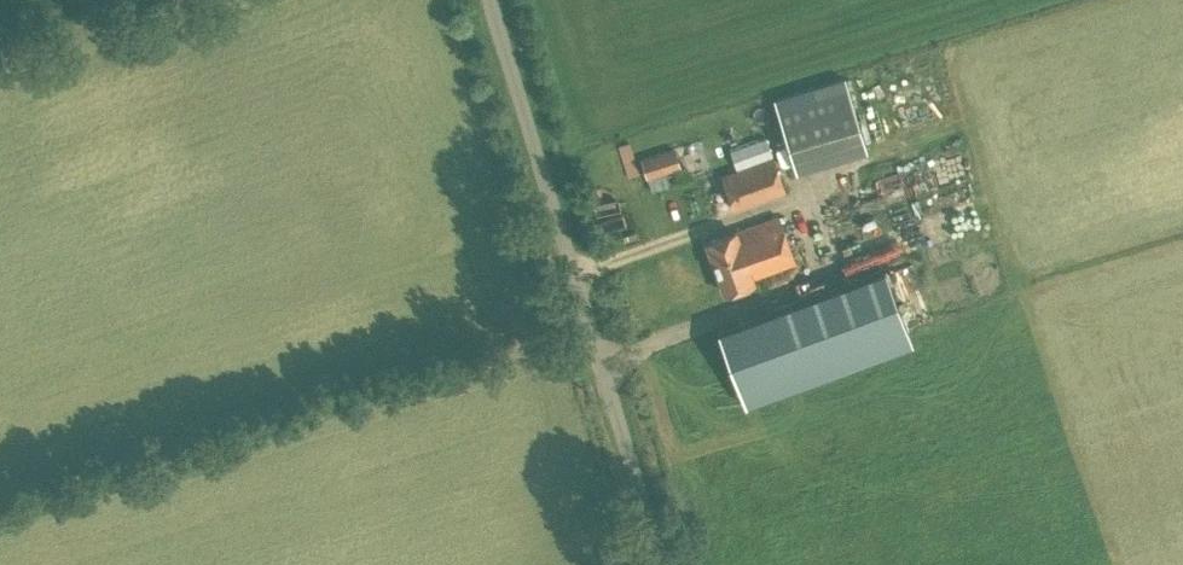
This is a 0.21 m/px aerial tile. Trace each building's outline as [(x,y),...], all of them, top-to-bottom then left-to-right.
[(795,171),(867,149),(845,75),(773,97),(795,171)] [(647,176),(700,158),(694,140),(641,158),(647,176)] [(733,209),(786,190),(772,155),(721,174),(733,209)] [(751,277),(795,262),(778,216),(734,231),(705,241),(724,292),(753,282),(751,277)] [(884,269),(718,330),(734,374),(790,353),(801,384),(912,344),(884,269)]
